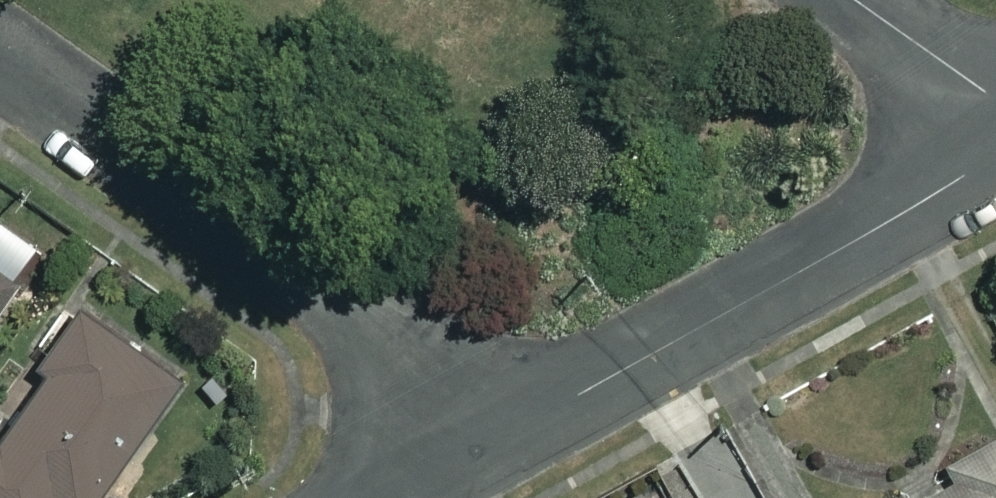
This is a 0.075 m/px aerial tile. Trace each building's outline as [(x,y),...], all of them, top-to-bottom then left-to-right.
[(9,276),(0,270),(0,289),(9,276)] [(81,311),(0,427),(0,497),(45,497),(46,497),(96,497),(179,379),(81,311)] [(945,460),(952,472),(905,497),(995,497),(995,432),(945,460)]
